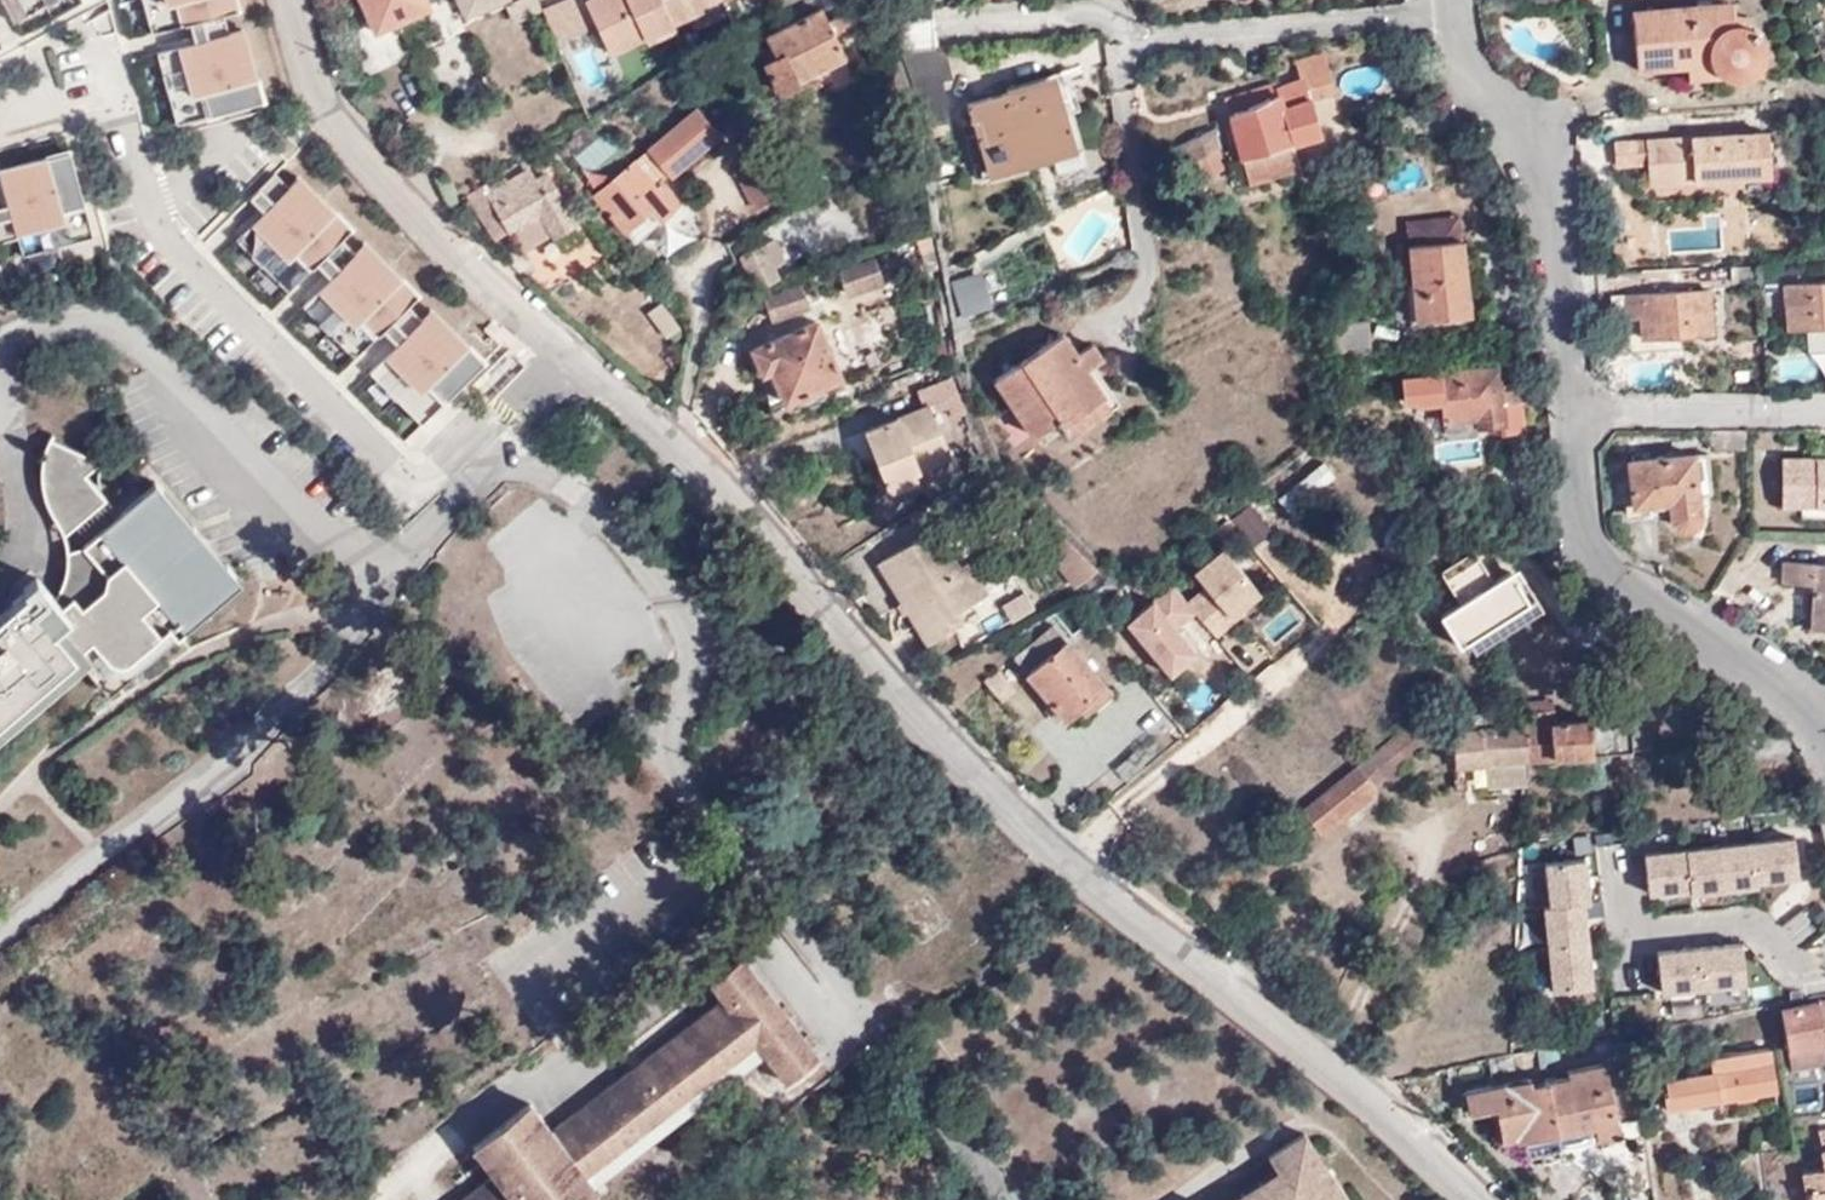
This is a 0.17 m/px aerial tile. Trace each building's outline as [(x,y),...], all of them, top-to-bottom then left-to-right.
[(132,28),(237,8),(236,0),(126,0),(132,28)] [(377,33),(354,42),(366,70),(415,49),(403,20),(429,9),(427,1),(426,0),(363,0),(377,33)] [(466,16),(504,0),(459,0),(466,16)] [(541,10),(539,5),(537,0),(516,0),(507,4),(512,17),(514,21),(541,10)] [(556,41),(589,29),(578,0),(555,0),(542,5),(556,41)] [(777,1),(782,12),(802,0),(779,0),(777,1)] [(487,13),(490,20),(493,25),(512,17),(507,4),(487,13)] [(1729,4),(1713,5),(1716,33),(1722,29),(1731,26),(1729,4)] [(1716,33),(1713,5),(1631,13),(1636,73),(1686,68),(1711,66),(1715,73),(1722,78),(1732,81),(1740,81),(1747,78),(1754,74),(1760,66),(1763,58),(1761,41),(1755,34),(1742,26),(1731,26),(1722,29),(1716,33)] [(849,57),(827,8),(766,42),(769,48),(760,53),(781,94),(849,57)] [(157,47),(176,124),(266,102),(247,25),(157,47)] [(587,47),(572,56),(589,84),(604,75),(587,47)] [(1226,96),(1243,156),(1294,143),(1322,136),(1313,100),(1336,93),(1325,54),(1298,62),(1301,79),(1282,85),(1281,82),(1226,96)] [(1711,66),(1686,68),(1687,81),(1722,78),(1715,73),(1711,66)] [(970,103),(979,135),(990,173),(1084,148),(1063,71),(1016,83),(1017,92),(970,103)] [(680,203),(662,181),(669,174),(671,176),(721,135),(698,107),(648,149),(649,150),(635,162),(635,161),(594,195),(625,231),(650,210),(659,221),(680,203)] [(1174,167),(1220,147),(1215,130),(1169,150),(1174,167)] [(1773,177),(1769,130),(1616,140),(1618,168),(1650,167),(1651,186),(1773,177)] [(990,173),(979,135),(968,138),(980,176),(990,173)] [(1294,143),(1243,156),(1251,183),(1301,169),(1294,143)] [(59,223),(58,217),(85,210),(68,146),(0,164),(0,180),(6,203),(0,205),(0,238),(59,223)] [(540,172),(552,162),(542,150),(529,158),(540,172)] [(757,208),(779,197),(759,158),(736,168),(740,174),(734,177),(747,203),(753,200),(757,208)] [(263,206),(287,184),(276,171),(251,193),(263,206)] [(485,186),(468,196),(489,232),(503,224),(509,233),(511,232),(540,216),(547,228),(552,239),(576,225),(548,176),(537,182),(533,173),(509,186),(506,182),(489,192),(485,186)] [(634,242),(659,221),(650,210),(625,231),(634,242)] [(278,242),(314,288),(355,264),(356,263),(316,213),(278,242)] [(540,216),(511,232),(518,244),(547,228),(540,216)] [(1409,226),(1410,246),(1463,243),(1462,221),(1409,226)] [(53,226),(17,232),(20,252),(56,245),(53,226)] [(761,288),(783,277),(779,268),(790,264),(776,238),(745,252),(761,288)] [(1463,243),(1410,246),(1415,314),(1468,309),(1463,243)] [(872,261),(840,272),(848,297),(881,285),(872,261)] [(477,415),(356,263),(355,264),(314,288),(440,444),(477,415)] [(1762,280),(1762,265),(1733,267),(1734,282),(1762,280)] [(983,267),(949,278),(962,316),(996,304),(983,267)] [(1785,286),(1788,331),(1824,328),(1824,284),(1785,286)] [(809,310),(799,285),(765,300),(773,323),(809,310)] [(1714,333),(1711,291),(1611,297),(1613,320),(1640,319),(1641,337),(1714,333)] [(1331,323),(1336,360),(1374,357),(1371,320),(1331,323)] [(840,377),(815,323),(751,351),(776,405),(840,377)] [(1059,419),(1063,425),(1108,395),(1080,352),(1068,334),(996,380),(1033,435),(1059,419)] [(1108,395),(1063,425),(1072,436),(1122,404),(1098,365),(1106,359),(1095,343),(1080,352),(1108,395)] [(1500,380),(1499,366),(1403,371),(1403,395),(1419,394),(1419,399),(1443,398),(1444,418),(1475,416),(1475,423),(1496,422),(1497,431),(1523,430),(1520,399),(1524,398),(1522,379),(1500,380)] [(951,374),(916,388),(924,407),(869,427),(881,454),(874,457),(883,480),(912,469),(950,454),(934,413),(949,407),(961,402),(951,374)] [(965,410),(961,402),(949,407),(952,415),(965,410)] [(1010,447),(1028,438),(1014,407),(996,416),(1010,447)] [(1421,430),(1441,429),(1440,407),(1420,407),(1421,430)] [(881,454),(869,427),(862,429),(874,457),(881,454)] [(100,463),(50,440),(47,444),(43,455),(41,467),(40,484),(42,495),(53,495),(64,509),(60,511),(75,528),(106,502),(85,477),(100,463)] [(1707,493),(1704,456),(1629,461),(1633,506),(1666,505),(1667,512),(1674,521),(1681,523),(1688,522),(1694,519),(1697,515),(1698,509),(1697,494),(1707,493)] [(1785,459),(1783,504),(1820,505),(1820,511),(1824,512),(1824,460),(1785,459)] [(917,479),(912,469),(883,480),(888,490),(917,479)] [(218,573),(225,568),(153,486),(147,492),(218,573)] [(672,499),(664,488),(646,505),(654,515),(672,499)] [(225,568),(218,573),(147,492),(83,548),(107,576),(103,589),(81,610),(72,598),(61,609),(54,600),(37,580),(23,591),(26,595),(0,618),(0,723),(75,657),(82,665),(103,689),(115,689),(175,637),(177,639),(184,633),(185,622),(197,623),(235,589),(236,578),(226,566),(225,568)] [(1250,500),(1227,519),(1250,546),(1273,528),(1250,500)] [(616,560),(575,510),(504,567),(494,557),(477,571),(483,580),(462,598),(506,651),(616,560)] [(1093,572),(1050,528),(1034,539),(1073,587),(1093,572)] [(956,567),(932,530),(878,562),(928,643),(954,628),(959,623),(959,617),(959,611),(984,594),(964,562),(956,567)] [(1125,617),(1169,674),(1198,652),(1177,625),(1197,610),(1214,632),(1264,594),(1225,544),(1182,577),(1180,575),(1125,617)] [(107,576),(83,548),(66,553),(66,561),(65,574),(63,584),(59,594),(54,600),(61,609),(72,598),(81,610),(103,589),(107,576)] [(1476,549),(1440,568),(1457,599),(1492,580),(1476,549)] [(1779,565),(1777,583),(1811,586),(1810,631),(1824,632),(1824,569),(1779,565)] [(1519,569),(1440,608),(1462,653),(1541,613),(1519,569)] [(1194,613),(1179,625),(1197,646),(1211,634),(1194,613)] [(1114,695),(1059,632),(1020,665),(1068,722),(1081,711),(1088,717),(1114,695)] [(82,665),(75,657),(0,723),(0,737),(82,665)] [(1547,713),(1547,705),(1547,703),(1522,704),(1522,707),(1522,714),(1547,713)] [(1522,729),(1522,757),(1644,748),(1642,727),(1628,728),(1626,724),(1611,725),(1609,719),(1547,725),(1547,713),(1522,714),(1523,727),(1520,727),(1522,729)] [(1449,762),(1522,757),(1522,729),(1520,727),(1494,730),(1491,717),(1468,718),(1468,732),(1447,734),(1449,762)] [(1351,772),(1369,792),(1427,739),(1410,720),(1351,772)] [(1364,796),(1369,792),(1351,772),(1295,820),(1314,841),(1321,838),(1365,799),(1364,796)] [(1643,847),(1647,896),(1798,884),(1794,835),(1643,847)] [(1542,859),(1550,987),(1597,984),(1588,856),(1542,859)] [(1759,983),(1756,941),(1656,948),(1659,990),(1759,983)] [(740,954),(702,984),(714,999),(548,1129),(527,1102),(467,1148),(488,1175),(455,1199),(580,1199),(595,1188),(585,1176),(750,1047),(782,1088),(820,1059),(740,954)] [(1824,1044),(1824,1002),(1776,1011),(1786,1072),(1824,1066),(1822,1045),(1824,1044)] [(1773,1093),(1772,1064),(1770,1054),(1714,1064),(1716,1074),(1686,1079),(1685,1080),(1667,1083),(1669,1093),(1664,1094),(1668,1111),(1773,1093)] [(1530,1083),(1528,1080),(1465,1092),(1470,1115),(1493,1111),(1498,1139),(1514,1136),(1515,1142),(1594,1127),(1596,1138),(1618,1134),(1605,1066),(1566,1072),(1567,1077),(1530,1083)] [(1812,1129),(1820,1168),(1797,1173),(1802,1199),(1824,1199),(1824,1127),(1812,1129)] [(1339,1191),(1304,1137),(1268,1159),(1278,1175),(1291,1196),(1284,1199),(1325,1199),(1339,1191)] [(1278,1175),(1237,1199),(1284,1199),(1291,1196),(1278,1175)] [(1339,1191),(1325,1199),(1345,1199),(1339,1191)]
